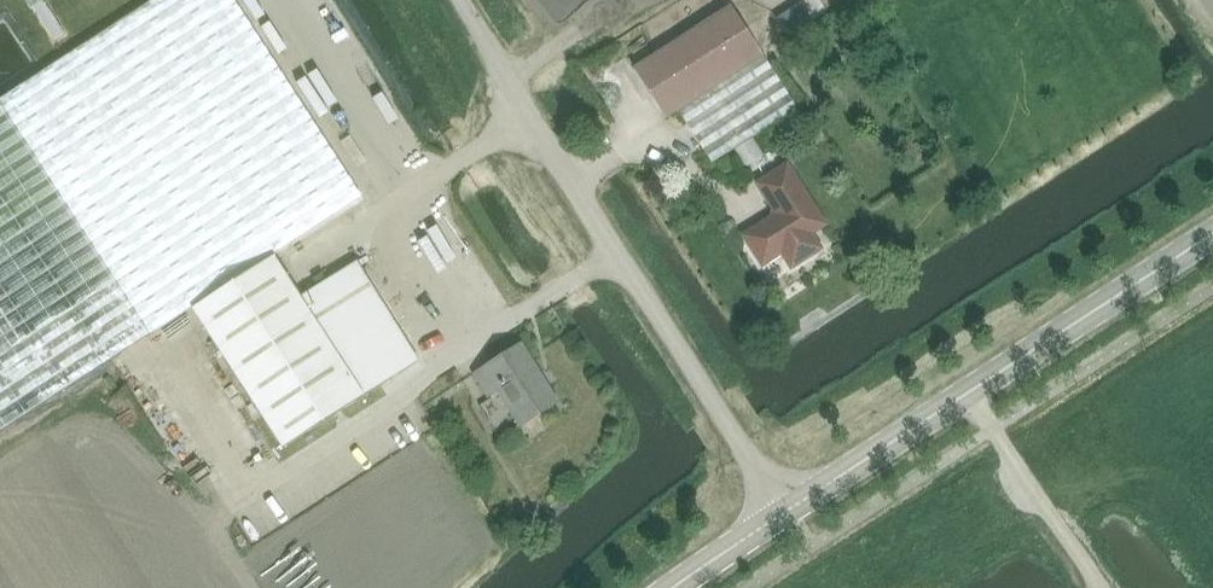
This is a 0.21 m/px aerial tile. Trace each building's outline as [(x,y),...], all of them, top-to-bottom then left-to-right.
[(0,98),(0,108),(149,335),(190,308),(230,282),(273,254),(362,195),(235,0),(150,0),(0,98)] [(35,0),(0,0),(0,17),(35,0)] [(666,118),(678,110),(763,55),(764,55),(732,5),(633,68),(666,118)] [(797,108),(763,55),(678,110),(712,163),(797,108)] [(149,335),(0,108),(0,431),(149,335)] [(754,141),(736,152),(747,170),(765,158),(754,141)] [(791,266),(819,248),(817,246),(815,247),(807,235),(824,224),(786,165),(758,184),(773,208),(777,208),(774,219),(771,218),(744,235),(762,264),(781,252),(791,266)] [(230,282),(190,308),(283,450),(364,397),(298,295),(300,294),(273,254),(230,282)] [(356,257),(300,294),(366,396),(389,380),(422,359),(356,257)] [(557,402),(548,388),(522,345),(483,369),(484,369),(475,375),(488,395),(498,389),(521,425),(557,402)] [(157,366),(130,383),(171,444),(196,426),(157,366)]
